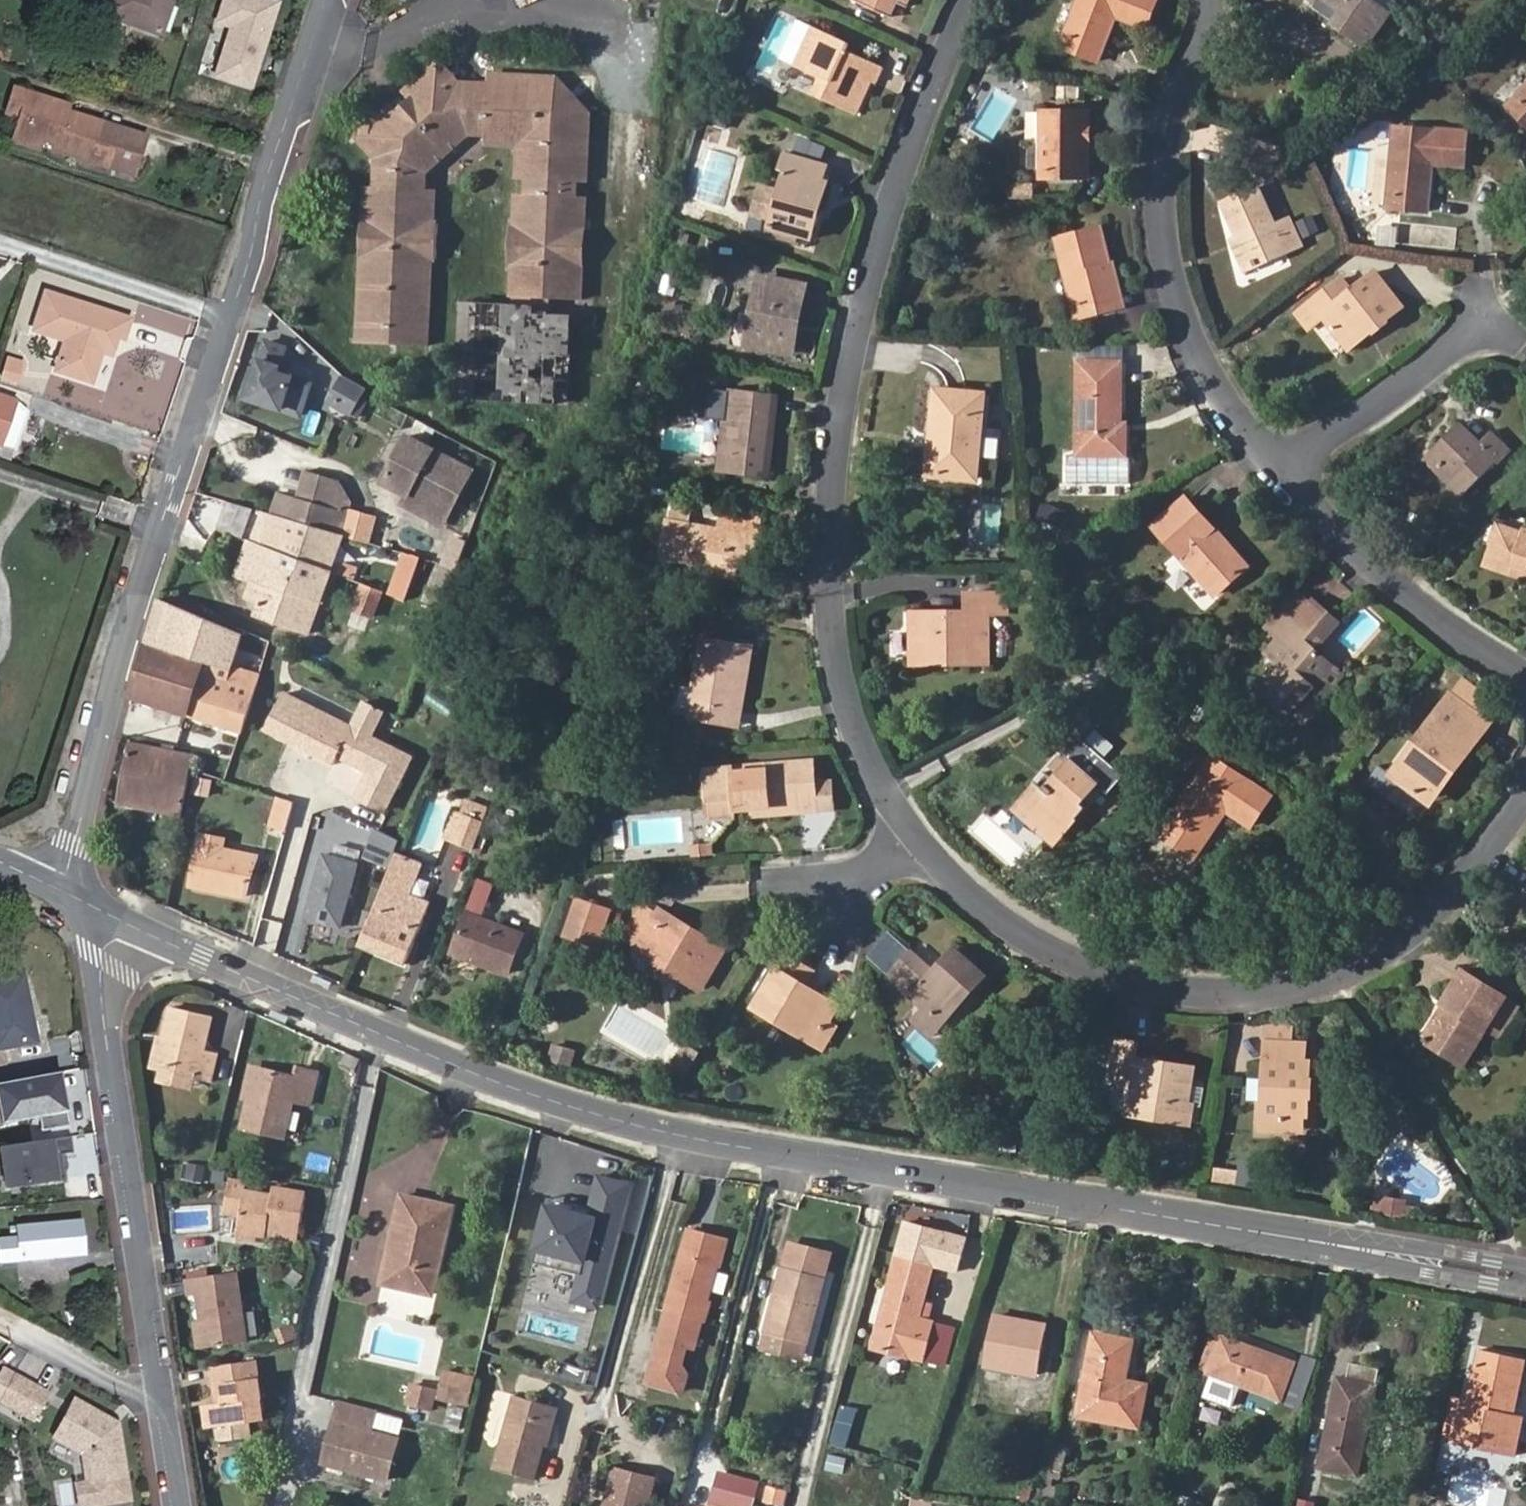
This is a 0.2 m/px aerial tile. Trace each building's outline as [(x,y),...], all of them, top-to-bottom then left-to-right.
[(106,14),(148,29),(157,3),(169,7),(171,0),(111,0),(106,14)] [(275,0),(225,0),(217,24),(228,28),(213,76),(255,89),(282,2),(275,0)] [(601,5),(625,10),(627,0),(602,0),(601,5)] [(850,2),(887,17),(894,2),(908,8),(912,0),(851,0),(850,2)] [(1100,63),(1117,19),(1149,31),(1160,0),(1077,0),(1058,47),(1100,63)] [(1364,51),(1389,17),(1371,4),(1374,0),(1322,0),(1343,15),(1333,29),(1364,51)] [(811,27),(793,66),(817,77),(809,94),(859,116),(874,84),(878,86),(886,70),(849,53),(852,45),(811,27)] [(405,116),(395,105),(361,134),(381,157),(379,187),(369,186),(359,343),(391,345),(392,326),(399,327),(398,346),(426,348),(436,183),(427,183),(428,162),(470,126),(487,127),(487,138),(520,139),(518,172),(528,172),(527,188),(517,188),(515,221),(510,220),(508,257),(512,258),(510,292),(580,296),(587,197),(577,196),(578,181),(588,182),(593,112),(582,110),(575,108),(582,101),(569,89),(563,95),(561,87),(560,80),(493,77),(493,88),(462,85),(443,63),(408,94),(418,105),(405,116)] [(565,85),(560,80),(561,87),(563,95),(569,89),(565,85)] [(1525,125),(1525,84),(1505,105),(1525,125)] [(22,116),(31,91),(17,86),(7,112),(22,116)] [(68,104),(31,91),(22,116),(29,119),(25,130),(53,140),(51,147),(104,165),(111,141),(99,137),(103,120),(66,108),(68,104)] [(408,94),(395,105),(405,116),(418,105),(408,94)] [(587,106),(582,101),(575,108),(582,110),(593,112),(587,106)] [(1040,110),(1040,180),(1090,179),(1090,110),(1040,110)] [(1385,206),(1427,210),(1433,164),(1464,166),(1468,132),(1394,125),(1385,206)] [(779,169),(783,171),(767,234),(809,245),(831,165),(783,153),(779,169)] [(1304,245),(1290,215),(1278,221),(1259,184),(1220,202),(1235,236),(1231,238),(1247,272),(1304,245)] [(1007,190),(1007,202),(1030,202),(1030,190),(1007,190)] [(1298,220),(1303,237),(1318,232),(1314,216),(1298,220)] [(1126,307),(1115,261),(1111,263),(1102,225),(1054,237),(1075,320),(1126,307)] [(1367,322),(1373,329),(1404,304),(1374,269),(1350,288),(1341,277),(1312,301),(1344,342),(1367,322)] [(802,289),(762,280),(748,345),(789,353),(802,289)] [(135,319),(51,292),(40,328),(72,340),(60,373),(100,386),(110,350),(115,334),(124,336),(129,338),(135,319)] [(458,400),(570,407),(576,315),(552,314),(553,306),(464,301),(458,400)] [(1349,348),(1373,329),(1367,322),(1344,342),(1349,348)] [(392,326),(391,345),(398,346),(399,327),(392,326)] [(124,336),(115,334),(110,350),(120,353),(124,336)] [(25,356),(13,352),(7,374),(19,377),(25,356)] [(284,360),(264,353),(245,409),(299,427),(309,395),(276,384),(284,360)] [(1129,437),(1130,426),(1136,367),(1095,364),(1086,457),(1133,462),(1136,438),(1129,437)] [(68,400),(73,385),(51,377),(45,392),(68,400)] [(353,417),(366,391),(343,380),(333,401),(344,407),(342,412),(353,417)] [(723,469),(770,475),(778,397),(732,391),(723,469)] [(935,441),(941,442),(940,452),(929,451),(926,480),(975,485),(984,400),(941,396),(935,441)] [(14,450),(26,412),(17,404),(0,399),(0,446),(14,450)] [(344,407),(333,401),(331,407),(342,412),(344,407)] [(1421,461),(1460,498),(1496,462),(1498,464),(1512,451),(1491,430),(1480,441),(1460,422),(1421,461)] [(414,486),(456,506),(475,467),(411,437),(390,480),(412,491),(414,486)] [(263,510),(262,511),(343,533),(358,489),(316,478),(311,499),(280,492),(273,513),(263,510)] [(453,511),(456,506),(414,486),(412,491),(453,511)] [(1186,495),(1150,527),(1215,600),(1251,568),(1186,495)] [(343,533),(262,511),(253,541),(248,540),(235,577),(262,586),(253,614),(309,634),(343,533)] [(700,575),(737,581),(745,538),(757,540),(760,524),(722,517),(719,534),(668,526),(663,561),(701,568),(700,575)] [(1524,568),(1525,569),(1525,525),(1522,524),(1520,529),(1502,524),(1497,538),(1494,538),(1486,564),(1510,572),(1516,558),(1525,562),(1524,568)] [(401,553),(388,597),(408,603),(421,558),(401,553)] [(1521,576),(1524,568),(1525,562),(1516,558),(1510,572),(1521,576)] [(374,621),(386,592),(361,582),(349,611),(374,621)] [(965,654),(966,664),(986,663),(986,611),(1004,610),(1004,592),(967,594),(966,612),(908,614),(909,666),(929,665),(929,655),(965,654)] [(1317,599),(1274,648),(1288,660),(1283,665),(1265,686),(1294,713),(1317,687),(1336,665),(1319,650),(1309,642),(1334,613),(1317,599)] [(158,600),(145,640),(231,669),(233,665),(243,634),(160,601),(158,600)] [(1344,622),(1334,613),(1309,642),(1319,650),(1344,622)] [(247,658),(262,663),(268,643),(253,638),(247,658)] [(128,693),(127,698),(240,734),(260,674),(233,665),(231,669),(145,640),(128,693)] [(687,721),(728,728),(742,648),(701,640),(687,721)] [(742,648),(728,728),(739,730),(754,650),(742,648)] [(1288,660),(1274,648),(1270,653),(1283,665),(1288,660)] [(929,665),(966,664),(965,654),(929,655),(929,665)] [(1348,676),(1336,665),(1317,687),(1329,698),(1348,676)] [(266,728),(301,746),(303,744),(314,749),(312,752),(333,763),(338,753),(353,725),(285,691),(266,728)] [(1453,764),(1460,769),(1495,723),(1454,692),(1395,772),(1428,797),(1453,764)] [(370,734),(353,725),(338,753),(356,762),(370,734)] [(411,755),(370,734),(356,762),(369,769),(356,793),(384,808),(411,755)] [(1048,791),(1087,747),(1076,738),(1037,782),(1042,786),(1048,791)] [(115,805),(181,818),(193,753),(128,741),(115,805)] [(303,744),(301,746),(312,752),(314,749),(303,744)] [(1023,808),(1063,843),(1090,813),(1086,808),(1104,789),(1112,796),(1126,781),(1087,747),(1048,791),(1042,786),(1023,808)] [(1159,834),(1199,862),(1231,816),(1250,828),(1271,798),(1212,757),(1159,834)] [(796,804),(797,813),(818,812),(814,770),(794,772),(793,763),(730,768),(706,770),(708,800),(733,797),(734,809),(757,807),(796,804)] [(1435,802),(1460,769),(1453,764),(1428,797),(1435,802)] [(287,830),(294,805),(278,799),(270,824),(287,830)] [(758,817),(797,813),(796,804),(757,807),(758,817)] [(1056,851),(1063,843),(1023,808),(1015,816),(1056,851)] [(447,840),(458,844),(468,821),(457,816),(447,840)] [(458,844),(473,851),(482,827),(468,821),(458,844)] [(193,885),(242,899),(254,858),(228,850),(231,840),(207,833),(193,885)] [(401,838),(357,946),(406,964),(431,902),(415,895),(417,888),(412,886),(427,849),(401,838)] [(693,858),(715,855),(713,842),(691,845),(693,858)] [(304,921),(339,931),(357,866),(322,856),(304,921)] [(506,974),(521,935),(480,918),(493,885),(479,879),(450,952),(506,974)] [(556,942),(585,955),(601,919),(572,906),(556,942)] [(673,934),(678,926),(660,918),(656,926),(673,934)] [(675,973),(672,979),(705,996),(727,951),(678,926),(673,934),(656,926),(642,919),(627,949),(641,956),(631,975),(649,984),(655,971),(658,965),(675,973)] [(909,955),(886,981),(937,1029),(959,1006),(952,1000),(960,991),(966,997),(983,980),(952,952),(930,974),(909,955)] [(761,1009),(779,1018),(783,1010),(829,1031),(837,1015),(845,998),(809,981),(816,967),(787,954),(761,1009)] [(675,973),(658,965),(655,971),(672,979),(675,973)] [(0,981),(0,1066),(5,1065),(3,1051),(38,1043),(23,976),(0,981)] [(1454,1080),(1479,1045),(1502,1012),(1458,982),(1436,1013),(1443,1019),(1436,1028),(1432,1025),(1414,1051),(1454,1080)] [(190,1066),(212,1072),(214,1063),(219,1042),(202,1039),(210,1005),(172,995),(159,1048),(192,1056),(190,1066)] [(783,1010),(779,1018),(835,1043),(846,1019),(837,1015),(829,1031),(783,1010)] [(1479,1045),(1489,1052),(1512,1020),(1502,1012),(1479,1045)] [(1266,1037),(1294,1040),(1295,1026),(1268,1024),(1266,1037)] [(549,1063),(574,1066),(576,1048),(552,1045),(549,1063)] [(1137,1086),(1131,1120),(1194,1130),(1197,1111),(1191,1110),(1196,1073),(1139,1064),(1142,1048),(1120,1045),(1114,1081),(1137,1086)] [(1308,1121),(1310,1100),(1302,1100),(1305,1067),(1306,1049),(1266,1047),(1262,1141),(1284,1142),(1286,1119),(1308,1121)] [(297,1074),(255,1065),(241,1126),(285,1135),(294,1098),(309,1101),(316,1069),(299,1066),(297,1074)] [(1302,1100),(1310,1100),(1312,1067),(1305,1067),(1302,1100)] [(62,1073),(51,1075),(56,1105),(67,1103),(62,1073)] [(0,1084),(0,1114),(2,1125),(40,1118),(42,1132),(71,1126),(67,1103),(56,1105),(51,1075),(0,1084)] [(1307,1144),(1308,1121),(1286,1119),(1284,1142),(1307,1144)] [(71,1137),(1,1147),(7,1187),(66,1179),(63,1155),(74,1153),(71,1137)] [(1235,1184),(1255,1188),(1260,1165),(1241,1161),(1235,1184)] [(243,1232),(270,1235),(274,1217),(279,1194),(249,1191),(250,1184),(233,1182),(229,1214),(245,1216),(243,1232)] [(1514,1198),(1525,1205),(1525,1188),(1521,1186),(1514,1198)] [(274,1217),(270,1235),(273,1236),(273,1233),(275,1227),(286,1228),(306,1230),(306,1229),(311,1191),(280,1187),(279,1194),(274,1217)] [(1407,1216),(1409,1199),(1375,1196),(1373,1213),(1407,1216)] [(405,1197),(394,1245),(404,1247),(397,1284),(396,1286),(437,1295),(455,1207),(405,1197)] [(0,1244),(0,1258),(1,1265),(83,1256),(81,1223),(18,1230),(18,1242),(0,1244)] [(305,1240),(306,1230),(286,1228),(275,1227),(273,1233),(273,1236),(305,1240)] [(901,1229),(870,1346),(872,1347),(866,1369),(884,1374),(880,1390),(893,1394),(903,1356),(921,1361),(931,1321),(917,1317),(931,1264),(952,1270),(959,1244),(901,1229)] [(716,1262),(723,1237),(699,1231),(664,1358),(667,1359),(660,1383),(692,1392),(697,1375),(690,1364),(695,1346),(704,1348),(712,1321),(715,1322),(720,1301),(717,1300),(726,1265),(716,1262)] [(716,1262),(726,1265),(733,1240),(723,1237),(716,1262)] [(404,1247),(394,1245),(386,1284),(396,1286),(397,1284),(404,1247)] [(203,1295),(208,1322),(212,1347),(254,1340),(242,1270),(191,1279),(194,1296),(203,1295)] [(781,1273),(751,1381),(788,1391),(817,1283),(781,1273)] [(1045,1323),(992,1313),(983,1364),(1036,1374),(1045,1323)] [(212,1347),(208,1322),(199,1323),(203,1349),(212,1347)] [(1123,1379),(1131,1339),(1091,1332),(1076,1415),(1138,1427),(1146,1383),(1123,1379)] [(1291,1362),(1223,1336),(1209,1372),(1279,1398),(1291,1362)] [(690,1364),(697,1375),(704,1348),(695,1346),(690,1364)] [(1511,1415),(1522,1360),(1479,1351),(1460,1442),(1513,1453),(1520,1417),(1511,1415)] [(217,1368),(220,1385),(228,1383),(231,1402),(223,1403),(222,1404),(222,1406),(226,1426),(228,1441),(259,1436),(256,1421),(271,1418),(267,1396),(269,1396),(262,1360),(217,1368)] [(1335,1376),(1316,1466),(1357,1474),(1375,1384),(1371,1383),(1374,1368),(1350,1364),(1347,1379),(1335,1376)] [(475,1402),(482,1372),(456,1366),(449,1395),(475,1402)] [(0,1401),(0,1403),(33,1424),(48,1401),(15,1379),(0,1401)] [(228,1383),(220,1385),(223,1403),(231,1402),(228,1383)] [(444,1393),(420,1386),(416,1401),(440,1408),(444,1393)] [(552,1417),(563,1420),(569,1401),(526,1389),(505,1461),(540,1471),(549,1437),(547,1437),(552,1417)] [(363,1407),(345,1402),(340,1422),(331,1460),(391,1476),(402,1439),(379,1433),(384,1413),(363,1407)] [(78,1404),(58,1440),(85,1455),(90,1487),(128,1482),(121,1432),(112,1434),(105,1427),(108,1420),(78,1404)] [(215,1427),(226,1426),(222,1406),(222,1404),(212,1406),(215,1427)] [(557,1439),(563,1420),(552,1417),(547,1437),(549,1437),(557,1439)] [(121,1432),(108,1420),(105,1427),(112,1434),(121,1432)] [(1046,1476),(1061,1480),(1068,1453),(1053,1449),(1046,1476)] [(659,1477),(620,1466),(608,1505),(651,1505),(659,1477)] [(1237,1488),(1223,1482),(1214,1505),(1230,1505),(1237,1488)] [(764,1502),(782,1505),(785,1505),(789,1493),(768,1488),(764,1502)] [(913,1494),(911,1505),(936,1505),(937,1498),(936,1498),(913,1494)]
